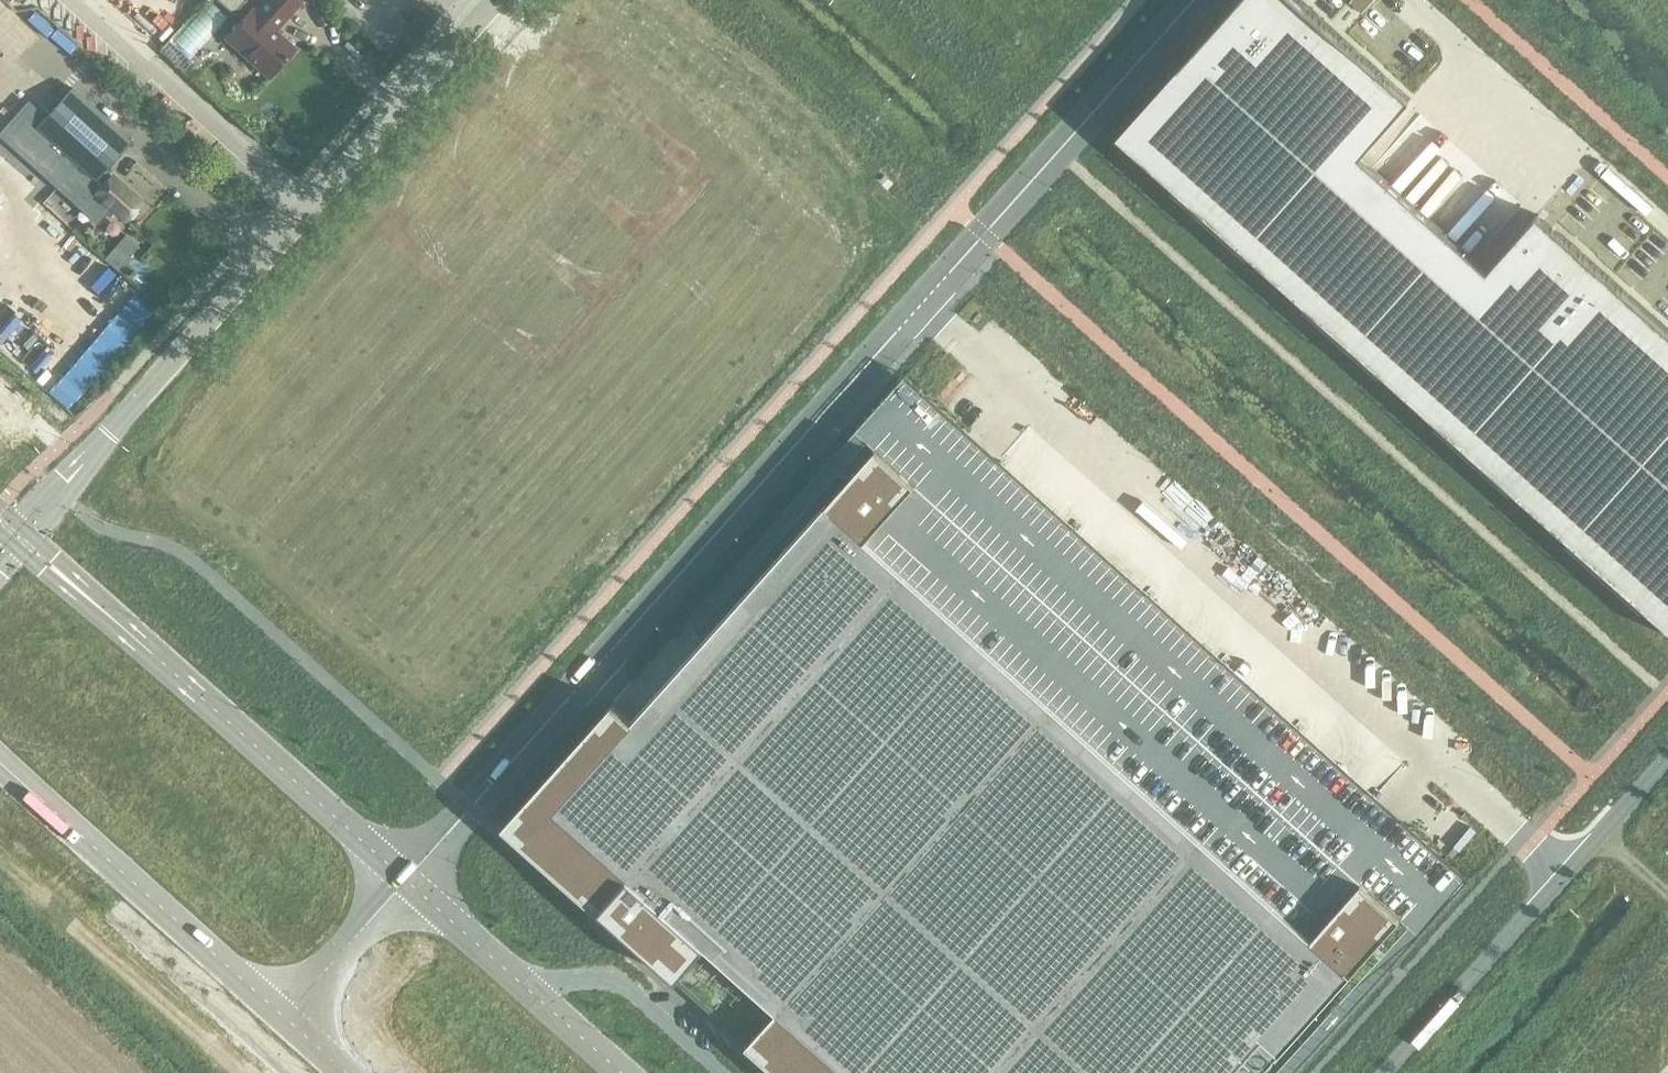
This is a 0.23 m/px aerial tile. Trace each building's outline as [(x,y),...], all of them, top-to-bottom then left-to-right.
[(235,14),(236,13),(235,12),(245,0),(219,0),(235,14)] [(286,18),(301,2),(298,0),(265,0),(255,11),(253,10),(228,37),(270,75),(295,47),(276,29),(286,18)] [(1116,136),(1171,184),(1667,628),(1667,331),(1537,214),(1487,269),(1359,156),(1409,100),(1298,0),(1241,0),(1238,3),(1237,4),(1231,11),(1125,130),(1123,128),(1116,136)] [(1374,0),(1353,0),(1350,3),(1361,14),(1374,0)] [(193,56),(228,17),(210,2),(175,41),(193,56)] [(163,41),(174,29),(169,25),(158,37),(163,41)] [(63,95),(23,141),(82,192),(90,199),(97,191),(125,216),(141,199),(112,174),(104,184),(97,177),(123,148),(130,139),(71,86),(63,95)] [(287,158),(296,148),(281,136),(273,145),(287,158)] [(69,230),(86,211),(66,192),(49,211),(69,230)] [(118,270),(140,246),(127,234),(105,259),(118,270)] [(135,280),(140,275),(134,270),(130,275),(135,280)] [(90,386),(154,312),(134,295),(70,369),(90,386)] [(937,397),(956,377),(949,371),(931,391),(937,397)] [(504,826),(597,909),(598,910),(603,910),(618,922),(617,927),(780,1072),(1261,1072),(1401,917),(918,485),(876,447),(824,505),(771,565),(632,719),(612,703),(598,719),(504,826)] [(1460,853),(1477,832),(1471,827),(1454,847),(1460,853)] [(1453,858),(1458,852),(1453,848),(1448,854),(1453,858)]
